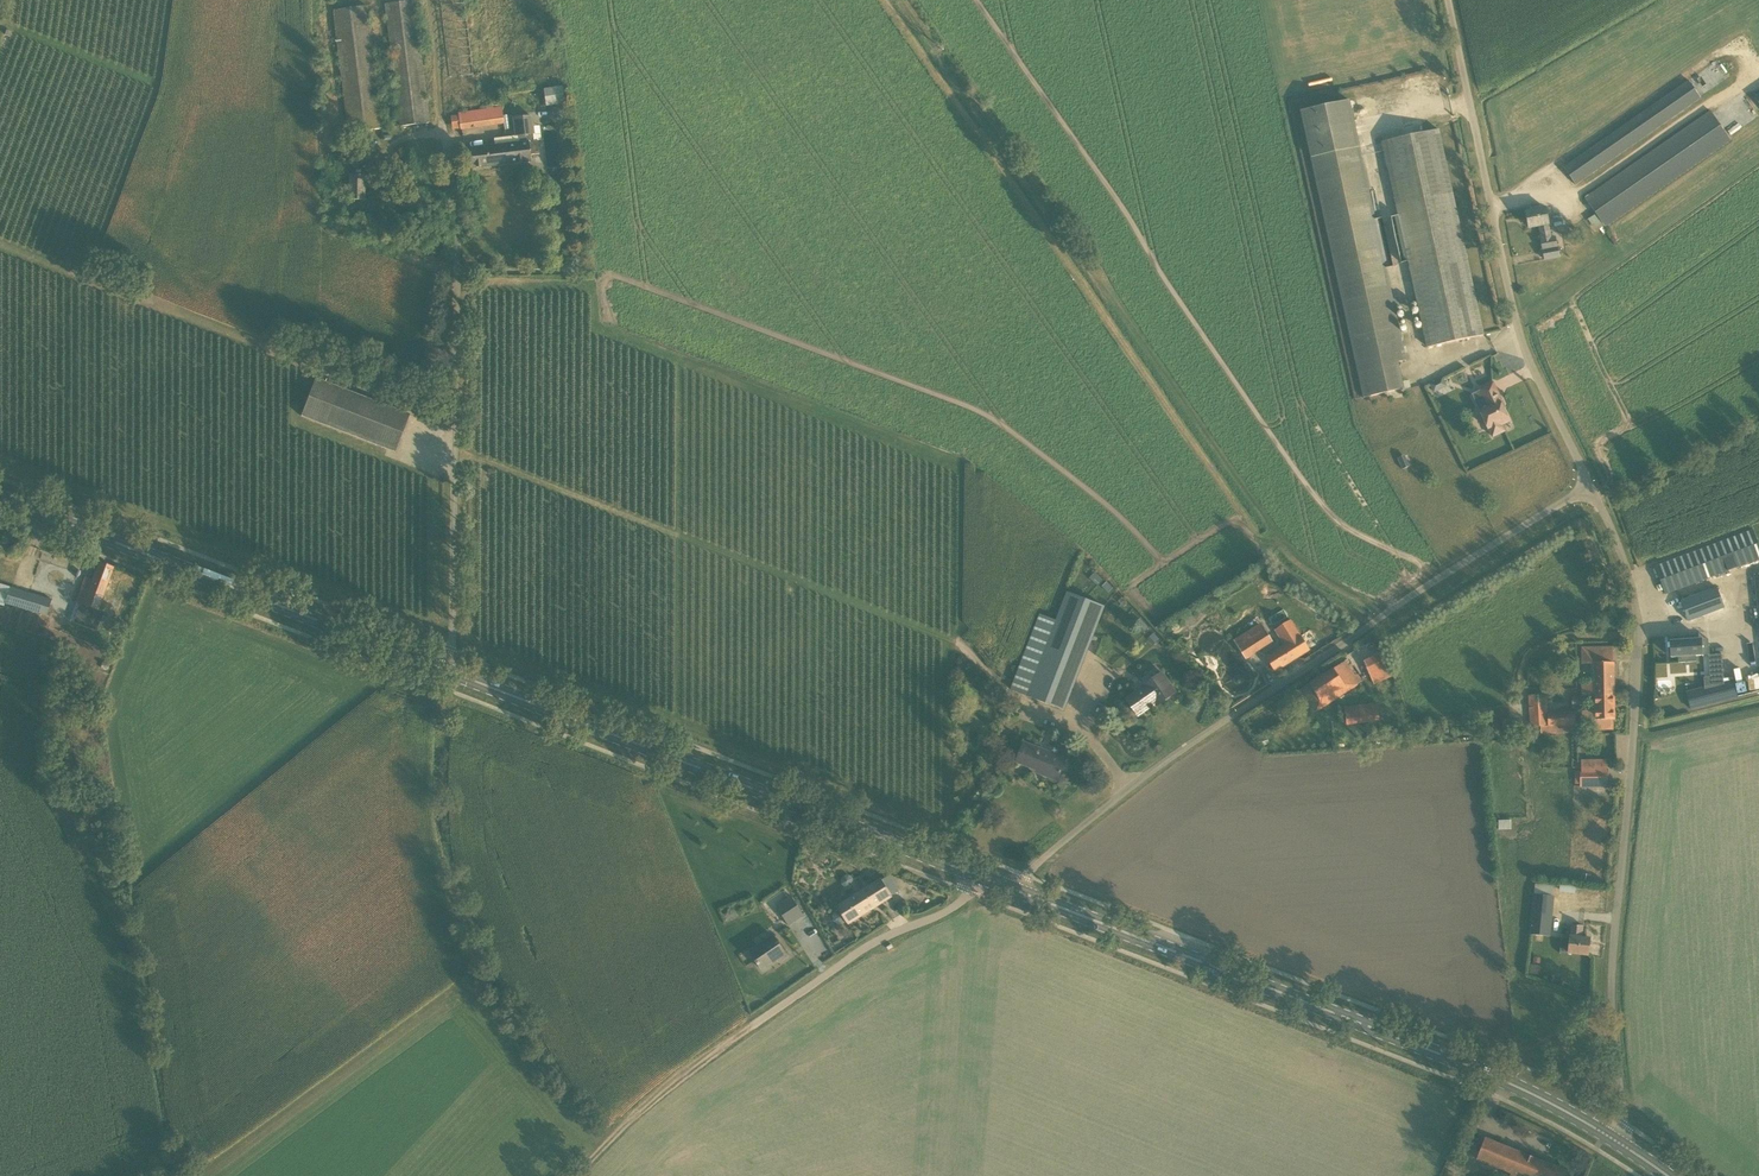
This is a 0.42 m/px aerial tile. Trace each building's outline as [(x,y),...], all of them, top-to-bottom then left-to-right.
[(400,126),(429,123),(414,0),(410,0),(385,3),(400,126)] [(334,9),(349,131),(382,128),(366,5),(334,9)] [(1689,80),(1563,167),(1576,185),(1701,98),(1689,80)] [(1364,397),(1404,388),(1411,387),(1409,380),(1402,381),(1398,362),(1406,360),(1386,268),(1393,266),(1383,218),(1375,220),(1349,100),(1301,111),(1364,397)] [(458,112),(459,115),(451,116),(453,128),(460,127),(460,128),(504,122),(502,106),(458,112)] [(1585,198),(1595,213),(1604,227),(1730,139),(1711,111),(1585,198)] [(507,144),(509,163),(531,161),(530,155),(539,154),(537,140),(533,141),(533,134),(535,134),(532,115),(512,118),(515,136),(519,136),(519,143),(507,144)] [(1409,261),(1428,347),(1484,335),(1438,129),(1383,141),(1399,215),(1391,217),(1401,263),(1409,261)] [(509,163),(507,144),(464,149),(466,168),(509,163)] [(347,201),(353,201),(365,201),(365,175),(348,175),(347,201)] [(393,198),(382,198),(382,221),(390,221),(390,216),(393,216),(393,198)] [(1541,239),(1545,260),(1559,257),(1555,237),(1551,238),(1548,224),(1549,224),(1545,208),(1526,211),(1529,228),(1539,226),(1542,239),(1541,239)] [(1443,377),(1430,384),(1434,392),(1448,386),(1443,377)] [(301,415),(384,448),(395,452),(409,415),(315,378),(301,415)] [(1480,410),(1489,428),(1493,437),(1505,431),(1502,425),(1510,421),(1500,402),(1502,401),(1494,382),(1479,389),(1488,407),(1480,410)] [(1665,594),(1758,558),(1758,545),(1753,530),(1655,567),(1665,594)] [(93,621),(112,569),(112,567),(100,563),(93,581),(86,578),(77,602),(83,604),(79,616),(93,621)] [(113,578),(111,587),(120,590),(122,580),(113,578)] [(47,616),(51,600),(10,587),(5,603),(47,616)] [(1717,587),(1680,601),(1688,621),(1725,607),(1717,587)] [(1064,710),(1093,635),(1104,606),(1067,592),(1056,621),(1040,614),(1011,690),(1064,710)] [(1266,657),(1275,672),(1310,650),(1291,620),(1275,630),(1285,646),(1266,657)] [(1247,658),(1252,655),(1273,642),(1265,630),(1244,643),(1239,646),(1247,658)] [(1154,633),(1148,638),(1153,645),(1160,639),(1154,633)] [(1670,641),(1671,658),(1678,657),(1678,663),(1696,661),(1696,656),(1702,655),(1701,639),(1670,641)] [(1613,649),(1582,650),(1582,656),(1588,656),(1588,664),(1594,664),(1594,682),(1583,682),(1583,696),(1595,696),(1614,696),(1613,649)] [(1388,672),(1381,655),(1365,661),(1372,679),(1388,672)] [(1334,668),(1296,692),(1311,714),(1343,693),(1345,697),(1350,693),(1348,690),(1361,682),(1348,660),(1334,668)] [(1657,664),(1658,675),(1667,674),(1666,663),(1657,664)] [(1126,699),(1138,716),(1162,699),(1163,701),(1176,692),(1162,673),(1143,686),(1144,687),(1126,699)] [(1734,680),(1686,692),(1691,709),(1738,697),(1734,680)] [(1541,735),(1577,732),(1575,710),(1549,712),(1548,693),(1526,694),(1529,727),(1541,726),(1541,735)] [(1615,719),(1614,696),(1595,696),(1595,710),(1583,710),(1584,729),(1612,729),(1612,719),(1615,719)] [(1377,702),(1345,707),(1348,725),(1380,720),(1377,702)] [(1043,774),(1058,780),(1066,759),(1024,743),(1017,762),(1043,772),(1043,774)] [(1607,786),(1607,769),(1581,769),(1581,786),(1607,786)] [(1496,819),(1496,829),(1509,829),(1509,820),(1496,819)] [(881,878),(872,884),(869,879),(863,883),(866,888),(838,906),(849,924),(893,896),(881,878)] [(1531,933),(1549,935),(1552,896),(1534,895),(1531,933)] [(804,915),(792,897),(777,907),(788,925),(804,915)] [(1583,926),(1571,924),(1570,937),(1568,953),(1588,955),(1590,938),(1582,937),(1583,926)] [(779,962),(787,956),(774,936),(750,952),(762,970),(778,960),(779,962)] [(1562,936),(1560,953),(1568,954),(1568,953),(1570,937),(1562,936)] [(1485,1138),(1477,1159),(1512,1173),(1511,1175),(1565,1175),(1567,1171),(1485,1138)]
